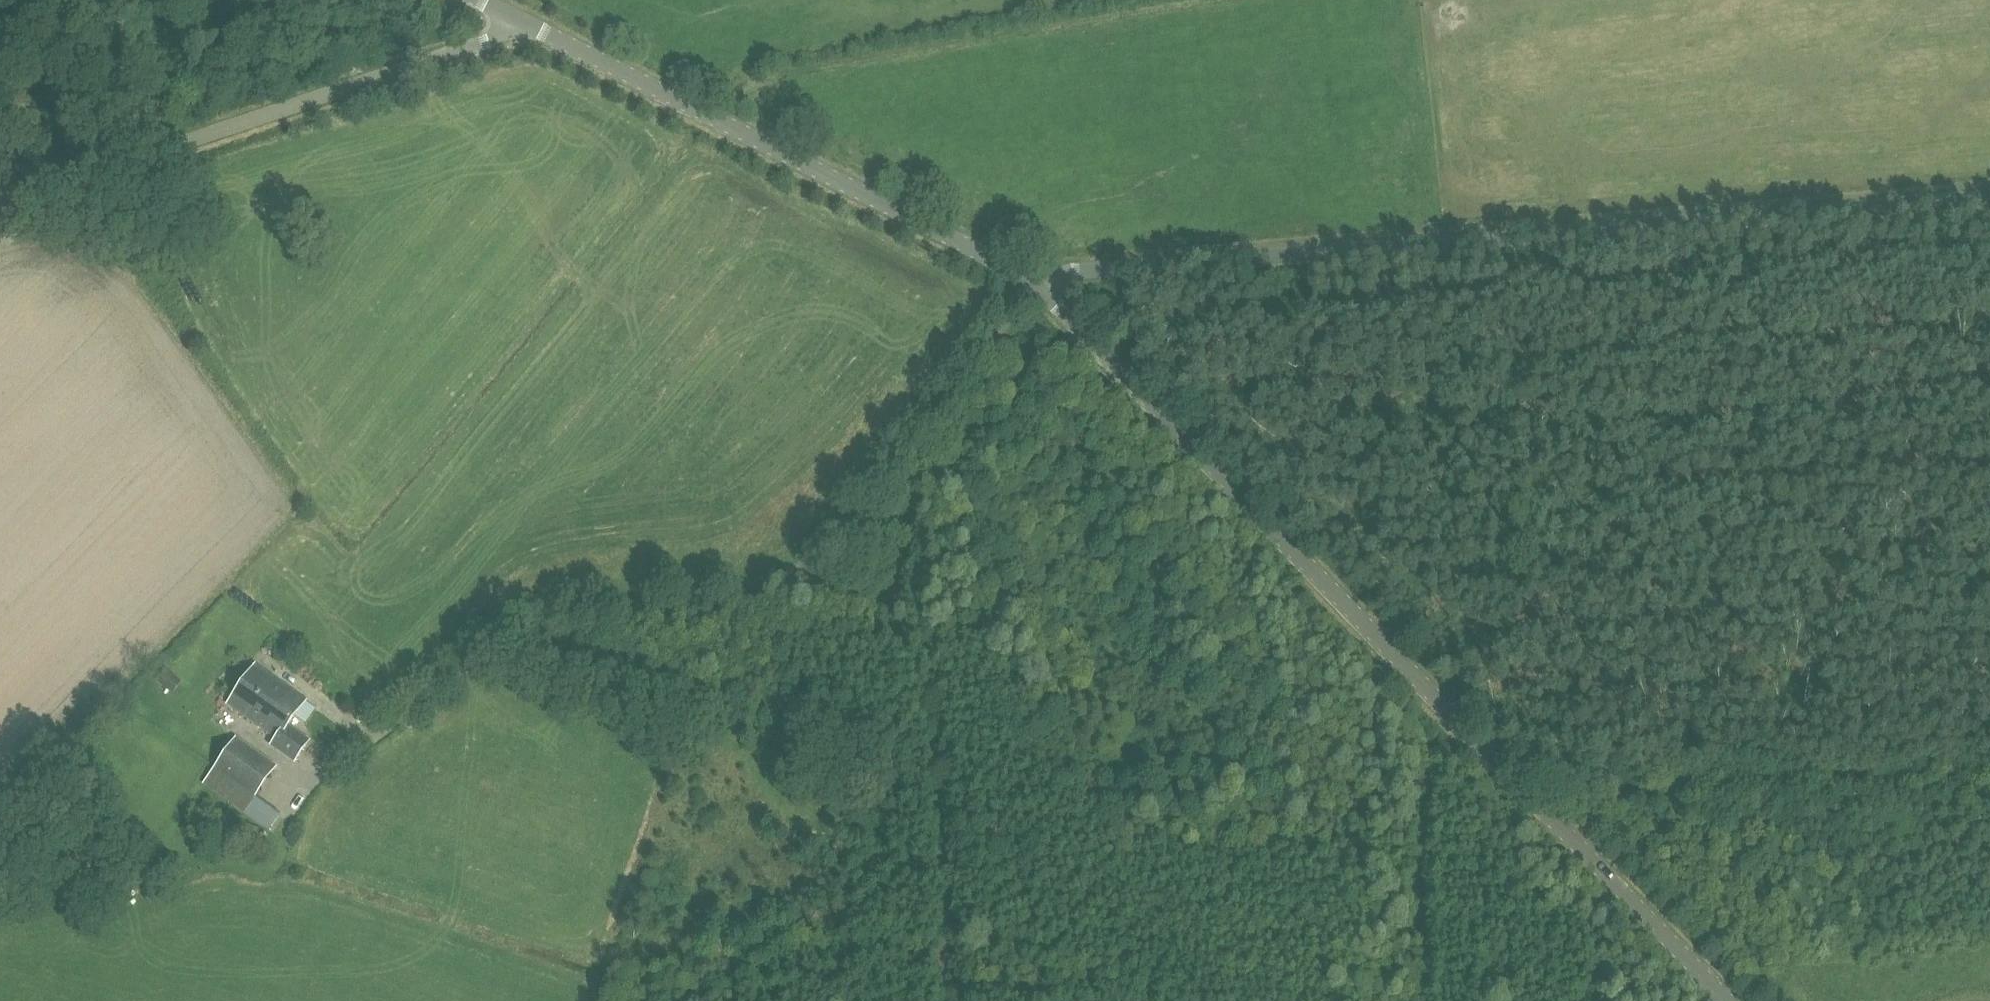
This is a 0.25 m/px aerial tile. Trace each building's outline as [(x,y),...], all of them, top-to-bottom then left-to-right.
[(286,725),(304,700),(255,665),(227,704),(276,738),(271,745),(293,761),(308,741),(286,725)] [(277,766),(235,736),(201,784),(243,814),(277,766)]
